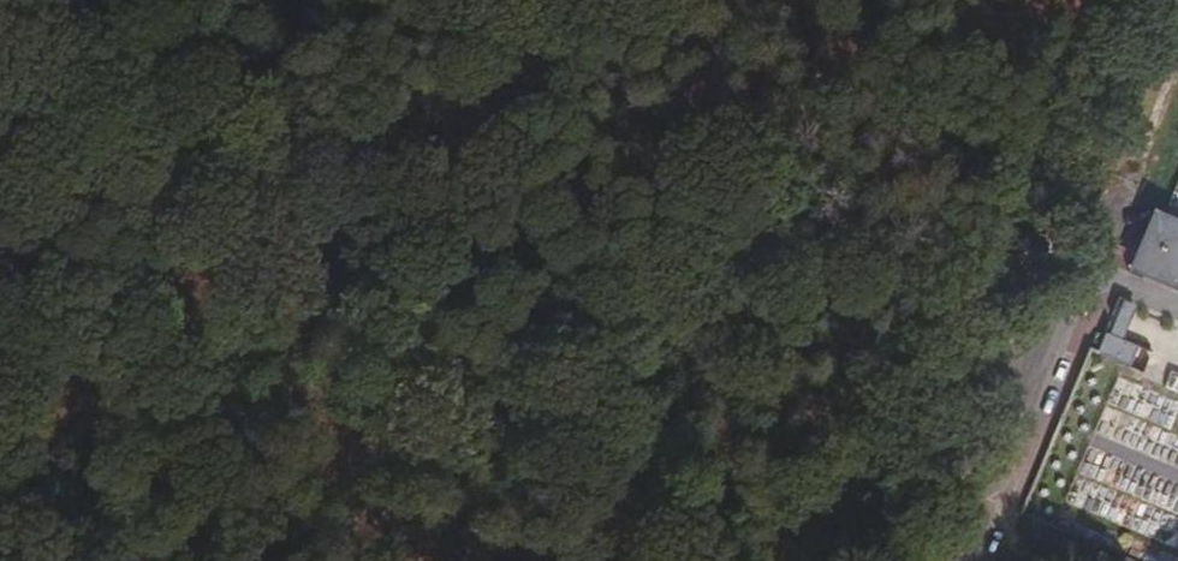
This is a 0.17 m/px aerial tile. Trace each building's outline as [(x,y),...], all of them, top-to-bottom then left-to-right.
[(1152,225),(1135,270),(1175,286),(1177,280),(1177,235),(1152,225)]
